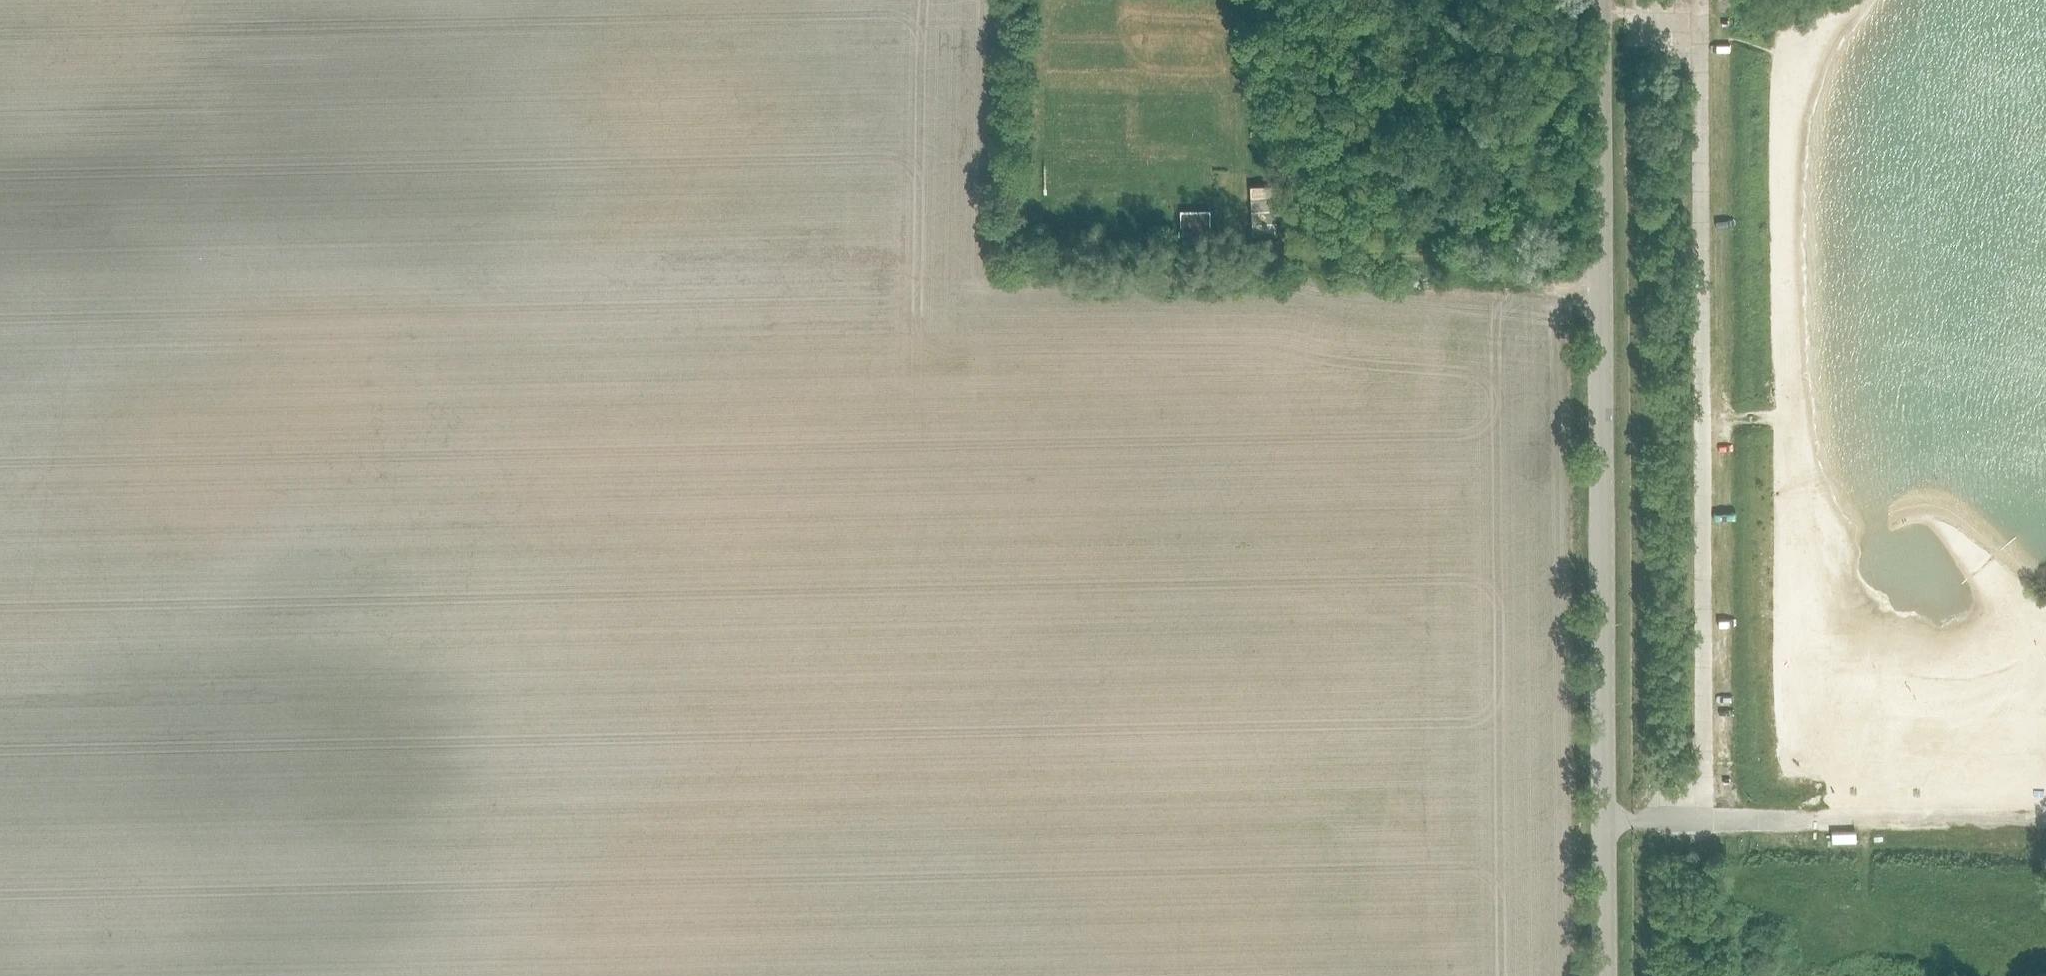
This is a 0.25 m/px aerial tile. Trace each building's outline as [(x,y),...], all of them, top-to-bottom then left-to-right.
[(1277,233),(1275,185),(1251,186),(1253,234),(1277,233)] [(1177,212),(1177,238),(1209,238),(1209,212),(1177,212)]
